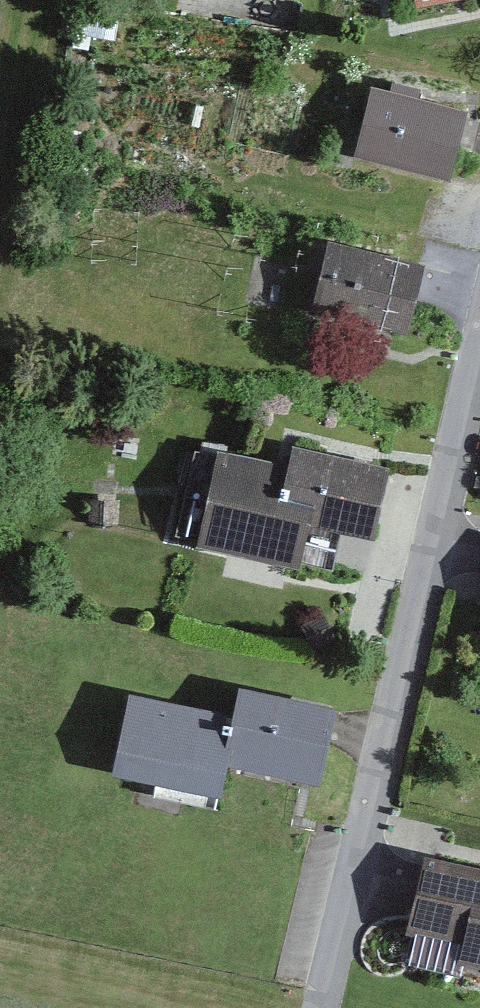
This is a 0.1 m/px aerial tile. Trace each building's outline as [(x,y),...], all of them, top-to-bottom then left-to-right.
[(414,9),(461,0),(412,0),(414,9)] [(466,111),(373,89),(356,159),(449,182),(466,111)] [(424,266),(327,244),(311,312),(407,335),(424,266)] [(290,470),(203,452),(184,544),(301,568),(310,526),(373,539),(388,468),(294,449),(290,470)] [(120,501),(90,500),(89,522),(119,524),(120,501)] [(235,715),(129,692),(110,775),(219,799),(226,766),(307,783),(319,786),(336,710),(241,689),(235,715)] [(425,859),(408,934),(461,946),(457,965),(479,970),(479,871),(425,859)]
